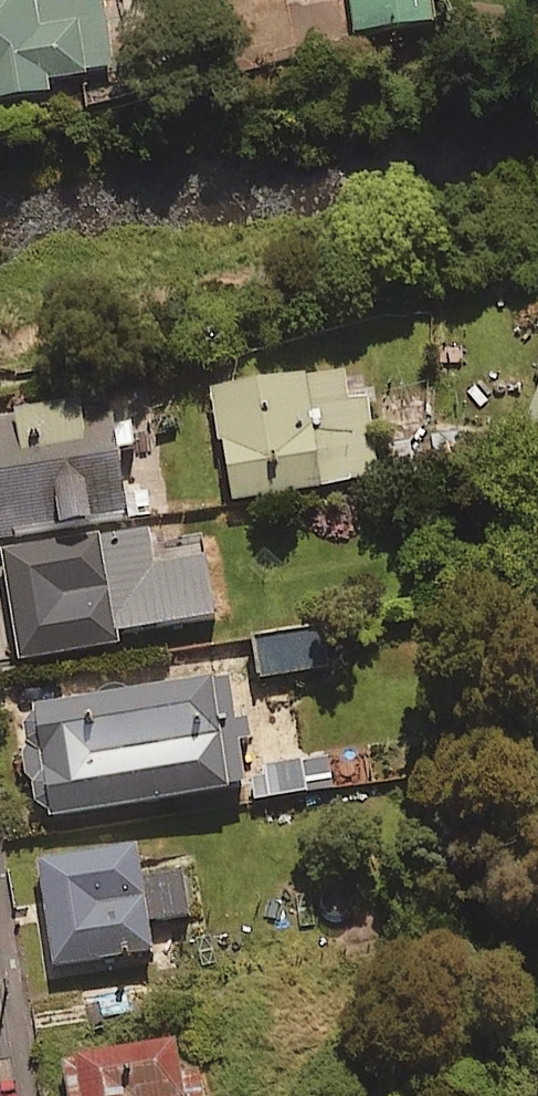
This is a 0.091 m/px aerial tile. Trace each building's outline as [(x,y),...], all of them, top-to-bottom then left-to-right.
[(118,91),(109,0),(0,0),(0,103),(118,91)] [(389,30),(463,25),(461,0),(387,0),(389,30)] [(408,368),(235,391),(250,500),(423,476),(408,368)] [(0,400),(0,530),(157,514),(144,386),(0,400)] [(169,534),(8,556),(23,664),(184,642),(169,534)] [(259,664),(26,699),(43,817),(277,783),(259,664)] [(169,832),(43,850),(60,971),(187,953),(182,916),(219,911),(211,857),(173,862),(169,832)] [(138,1012),(130,973),(85,983),(93,1022),(138,1012)] [(74,1037),(80,1095),(237,1095),(230,1023),(74,1037)]
